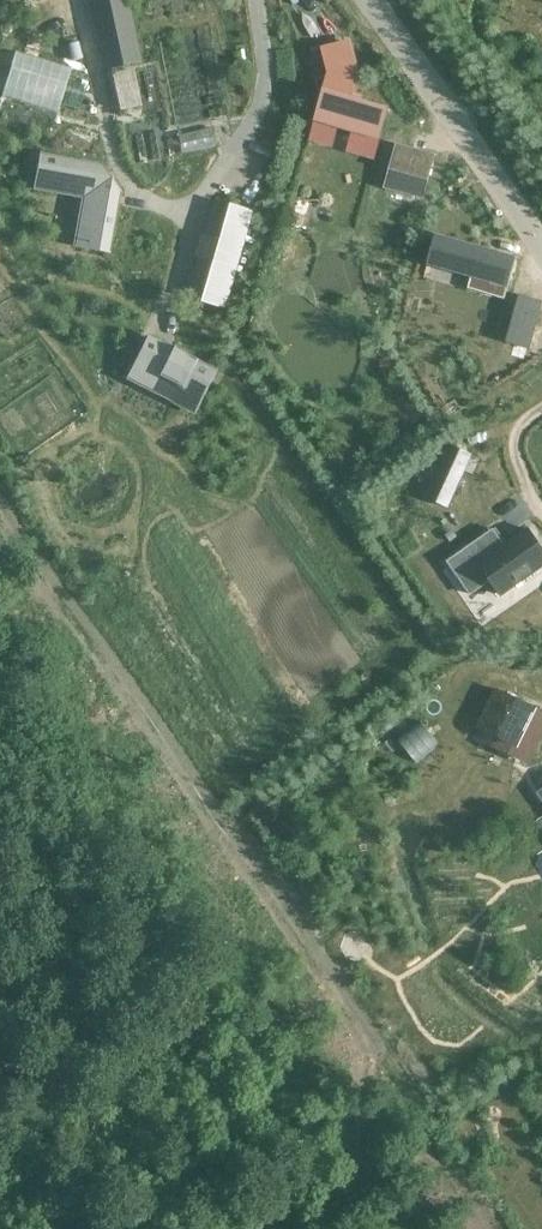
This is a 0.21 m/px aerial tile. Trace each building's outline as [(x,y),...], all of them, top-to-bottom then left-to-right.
[(111,102),(146,95),(126,0),(89,0),(111,102)] [(332,66),(316,121),(379,139),(387,109),(350,98),(358,69),(351,40),(327,46),(332,66)] [(65,72),(8,56),(0,87),(0,112),(50,125),(65,72)] [(206,158),(205,138),(172,140),(173,160),(206,158)] [(397,145),(385,188),(415,196),(419,184),(426,186),(434,156),(397,145)] [(40,154),(35,182),(77,189),(88,205),(81,247),(108,252),(119,193),(99,165),(40,154)] [(218,202),(191,297),(225,307),(253,212),(218,202)] [(436,235),(427,264),(508,288),(517,258),(436,235)] [(506,343),(530,349),(541,306),(541,301),(519,295),(506,343)] [(145,342),(131,371),(155,383),(151,391),(195,413),(217,370),(172,348),(169,354),(145,342)] [(386,360),(379,365),(385,373),(392,368),(386,360)] [(448,446),(425,497),(448,507),(471,457),(448,446)] [(504,546),(493,531),(449,562),(471,594),(491,580),(501,595),(541,567),(541,549),(528,529),(504,546)] [(533,754),(541,735),(541,712),(496,690),(478,727),(533,754)]
